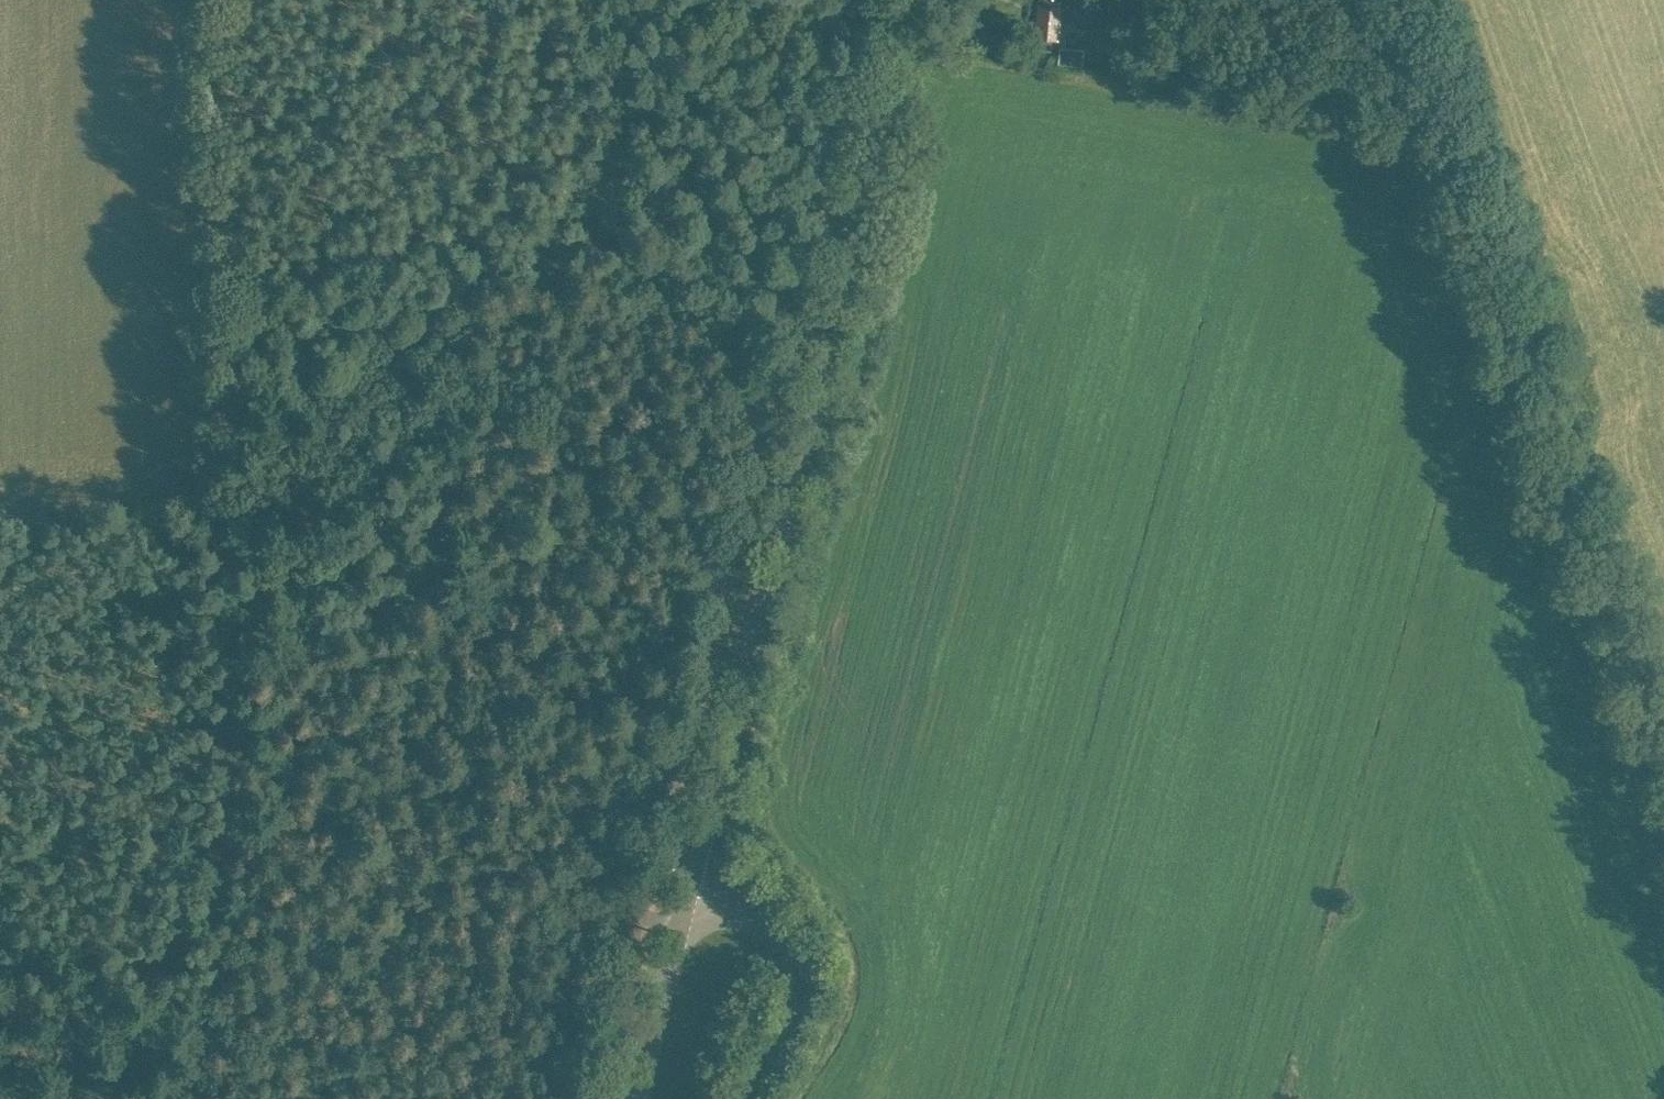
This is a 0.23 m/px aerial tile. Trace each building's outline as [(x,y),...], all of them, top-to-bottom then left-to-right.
[(1033,48),(1049,50),(1050,39),(1058,40),(1061,8),(1066,4),(1081,22),(1100,7),(1094,0),(1038,0),(1033,48)]
